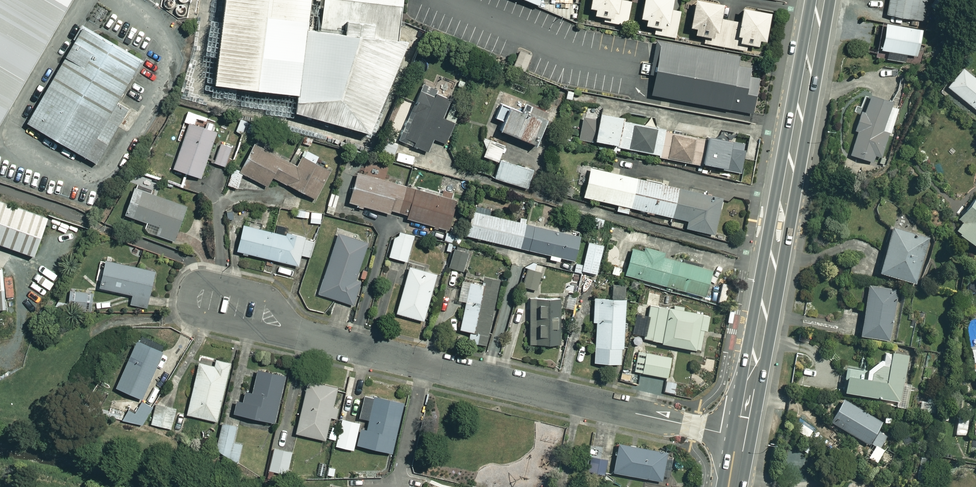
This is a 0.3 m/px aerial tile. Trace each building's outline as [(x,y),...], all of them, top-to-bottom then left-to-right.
[(69,0),(0,0),(0,120),(69,0)] [(212,85),(295,95),(294,113),(369,133),(407,42),(396,41),(401,0),(222,0),(212,85)] [(586,5),(593,6),(592,13),(604,15),(603,21),(625,24),(629,0),(587,0),(586,5)] [(637,15),(644,16),(643,22),(654,25),(653,33),(673,37),(678,10),(667,7),(669,0),(640,0),(637,15)] [(714,0),(691,0),(687,24),(693,25),(692,31),(703,33),(702,41),(746,50),(747,42),(755,44),(757,37),(762,38),(767,10),(739,5),(736,20),(717,16),(720,1),(714,0)] [(885,13),(921,20),(925,0),(887,0),(885,13)] [(543,2),(543,7),(576,22),(580,3),(543,2)] [(921,29),(883,21),(877,48),(915,56),(921,29)] [(142,60),(82,25),(24,123),(95,164),(127,110),(117,103),(142,60)] [(739,56),(655,40),(649,75),(655,76),(651,95),(753,114),(760,77),(749,76),(751,68),(737,65),(739,56)] [(959,65),(944,84),(975,110),(975,79),(959,65)] [(447,100),(417,88),(397,138),(425,150),(431,137),(444,142),(453,122),(440,116),(447,100)] [(895,102),(868,93),(856,129),(859,130),(851,154),(876,162),(877,156),(883,158),(891,134),(885,132),(895,102)] [(543,119),(499,100),(493,115),(500,118),(496,126),(534,142),(543,119)] [(627,148),(633,122),(619,119),(620,115),(597,109),(596,114),(583,111),(577,138),(590,141),(591,137),(617,143),(616,145),(627,148)] [(215,129),(187,120),(172,167),(200,176),(215,129)] [(633,122),(627,148),(664,156),(669,131),(633,122)] [(669,131),(664,156),(697,164),(698,161),(703,162),(709,135),(710,130),(678,122),(675,132),(669,131)] [(709,135),(703,162),(722,166),(727,139),(709,135)] [(383,139),(378,149),(392,155),(396,145),(383,139)] [(727,139),(722,166),(721,170),(738,174),(746,143),(727,139)] [(232,145),(220,141),(213,161),(226,165),(232,145)] [(502,146),(485,141),(481,155),(497,161),(502,146)] [(295,164),(252,144),(239,171),(266,184),(270,176),(315,197),(328,169),(299,155),(295,164)] [(414,155),(399,149),(396,157),(411,163),(414,155)] [(957,159),(946,151),(937,164),(948,172),(957,159)] [(530,167),(499,157),(493,177),(524,186),(530,167)] [(691,191),(590,168),(583,198),(617,206),(615,212),(628,214),(629,207),(685,220),(683,227),(714,234),(722,199),(707,196),(708,191),(690,187),(691,191)] [(398,211),(406,185),(355,170),(346,200),(388,212),(389,208),(398,211)] [(240,174),(231,171),(226,184),(236,187),(240,174)] [(185,203),(134,185),(124,213),(146,221),(142,230),(172,240),(185,203)] [(406,185),(398,211),(406,213),(405,217),(444,228),(453,199),(448,197),(406,185)] [(974,188),(956,212),(963,218),(954,229),(975,246),(975,190),(974,188)] [(338,195),(330,192),(325,211),(332,214),(338,195)] [(0,200),(0,243),(37,257),(51,218),(0,200)] [(519,246),(525,222),(470,209),(464,233),(519,246)] [(525,222),(519,246),(572,259),(578,235),(525,222)] [(288,235),(242,223),(235,249),(296,264),(299,253),(309,256),(314,239),(289,232),(288,235)] [(926,239),(889,227),(876,268),(912,280),(926,239)] [(413,235),(395,229),(388,255),(406,260),(413,235)] [(366,242),(336,233),(317,292),(352,304),(359,282),(354,281),(366,242)] [(603,244),(587,241),(581,269),(597,273),(603,244)] [(661,250),(643,245),(642,249),(631,246),(624,273),(702,295),(710,268),(660,254),(661,250)] [(462,270),(466,257),(451,252),(447,266),(462,270)] [(153,270),(103,259),(97,285),(131,293),(129,303),(145,306),(153,270)] [(536,289),(541,267),(526,263),(520,285),(536,289)] [(435,273),(408,265),(394,311),(421,319),(435,273)] [(9,310),(5,269),(0,269),(0,310),(9,310)] [(498,278),(482,274),(480,283),(468,280),(458,327),(470,330),(468,339),(484,343),(498,278)] [(897,291),(867,284),(857,332),(887,339),(897,291)] [(91,292),(68,289),(66,308),(88,310),(91,292)] [(623,297),(593,295),(592,320),(594,320),(592,360),(620,361),(623,297)] [(558,296),(528,296),(528,343),(557,343),(558,296)] [(708,313),(650,302),(643,337),(699,348),(703,328),(705,328),(708,313)] [(164,341),(138,330),(114,386),(140,397),(164,341)] [(666,377),(670,356),(635,349),(631,369),(666,377)] [(907,355),(889,351),(886,365),(871,361),(869,371),(845,365),(840,387),(897,400),(907,355)] [(229,362),(200,355),(185,413),(214,420),(229,362)] [(286,374),(256,366),(250,391),(240,388),(234,411),(272,420),(278,395),(281,395),(286,374)] [(675,381),(666,379),(664,391),(673,393),(675,381)] [(335,387),(306,380),(294,431),(323,438),(329,415),(336,417),(338,407),(331,405),(335,387)] [(403,401),(372,394),(366,423),(341,418),(335,445),(353,449),(354,443),(392,451),(403,401)] [(891,427),(841,397),(828,419),(878,449),(891,427)] [(149,404),(139,401),(136,411),(126,408),(123,419),(142,425),(149,404)] [(175,407),(156,402),(150,423),(169,428),(175,407)] [(238,425),(222,421),(213,451),(240,458),(244,444),(234,442),(238,425)] [(617,442),(612,471),(660,479),(661,475),(666,476),(670,452),(617,442)] [(290,450),(273,446),(267,470),(284,474),(290,450)] [(605,458),(588,454),(585,470),(602,473),(605,458)]
